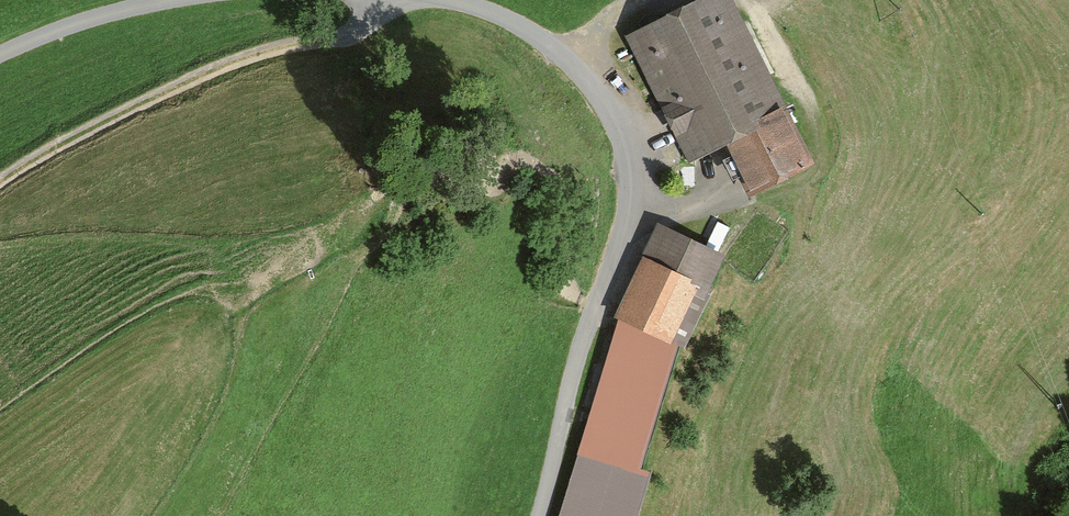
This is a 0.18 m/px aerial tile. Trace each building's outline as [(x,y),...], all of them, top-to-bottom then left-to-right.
[(620,38),(674,155),(707,140),(729,190),(778,168),(755,118),(763,114),(711,0),(702,0),(620,38)] [(619,323),(561,515),(637,515),(648,477),(639,474),(680,348),(684,352),(725,260),(657,226),(619,323)]
